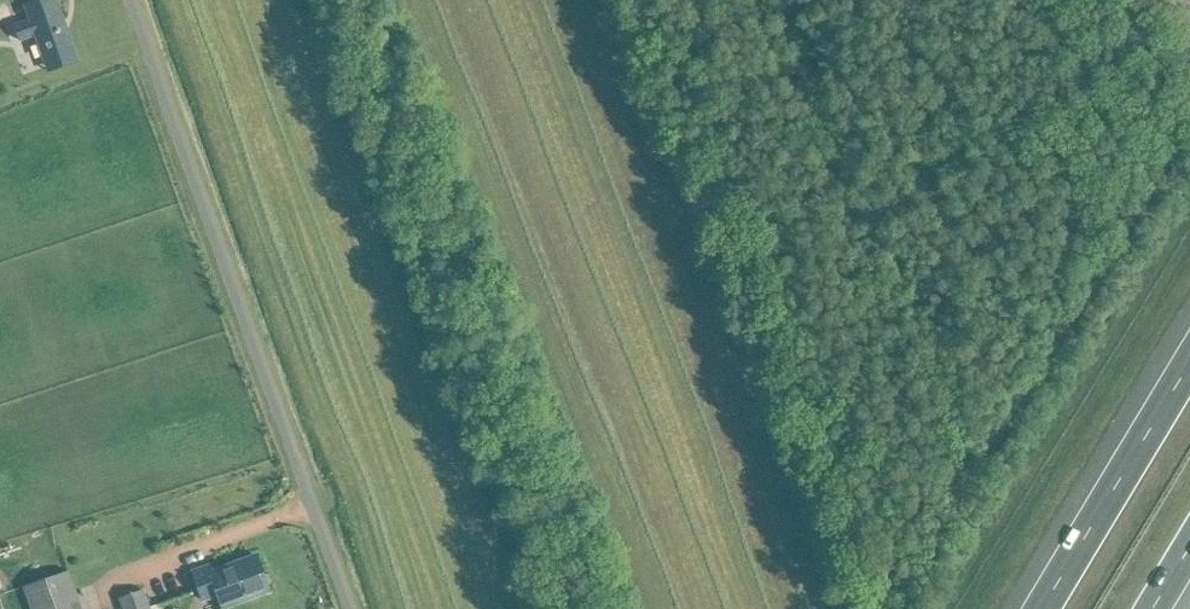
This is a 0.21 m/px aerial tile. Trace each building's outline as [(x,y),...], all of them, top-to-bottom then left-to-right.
[(36,35),(50,72),(79,61),(56,0),(43,0),(26,6),(31,21),(16,26),(21,41),(36,35)] [(223,608),(270,591),(257,556),(213,572),(211,565),(193,572),(203,600),(219,595),(223,608)] [(68,571),(24,586),(32,608),(82,608),(68,571)] [(147,589),(118,599),(122,608),(154,608),(147,589)]
